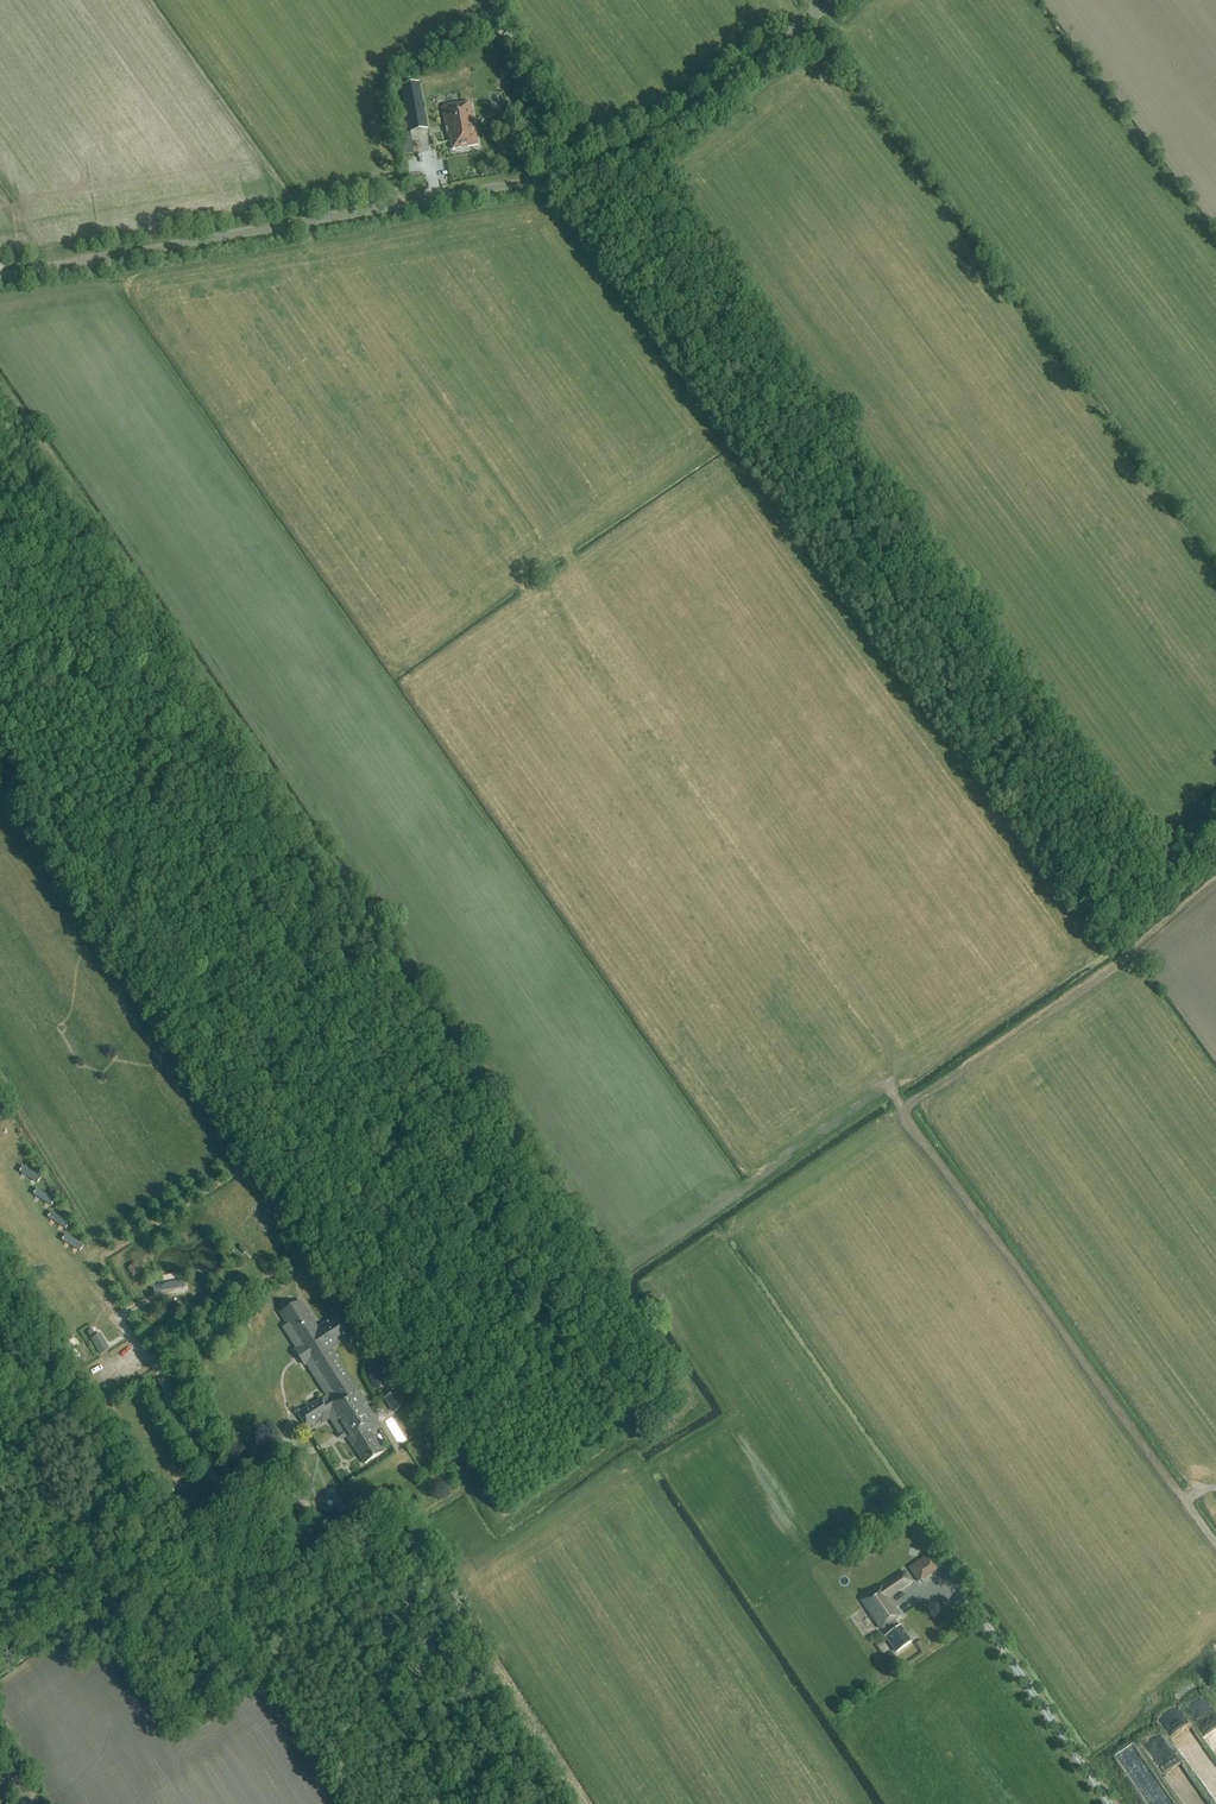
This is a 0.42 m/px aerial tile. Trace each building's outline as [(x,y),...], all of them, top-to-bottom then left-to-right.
[(418,75),(402,78),(408,115),(424,112),(418,75)] [(478,145),(470,102),(443,107),(448,136),(450,136),(452,150),(478,145)] [(401,145),(412,143),(410,133),(399,135),(401,145)] [(309,1258),(304,1262),(311,1273),(316,1270),(309,1258)] [(317,1327),(301,1301),(281,1314),(334,1398),(326,1403),(323,1398),(298,1414),(307,1427),(331,1412),(343,1431),(347,1437),(353,1446),(365,1464),(384,1452),(372,1434),(381,1428),(355,1387),(331,1349),(354,1334),(339,1312),(317,1327)] [(91,1339),(100,1355),(110,1349),(100,1333),(91,1339)] [(388,1384),(381,1370),(369,1376),(376,1390),(388,1384)] [(384,1399),(393,1413),(405,1406),(396,1391),(384,1399)] [(303,1518),(308,1514),(297,1498),(291,1502),(303,1518)] [(909,1568),(919,1582),(940,1568),(930,1554),(909,1568)] [(898,1627),(894,1621),(898,1617),(893,1610),(896,1608),(889,1597),(910,1582),(902,1571),(861,1600),(881,1629),(884,1628),(888,1634),(899,1651),(911,1642),(900,1626),(898,1627)] [(96,1638),(102,1634),(94,1623),(88,1627),(96,1638)] [(1188,1722),(1183,1712),(1164,1720),(1168,1730),(1188,1722)]
